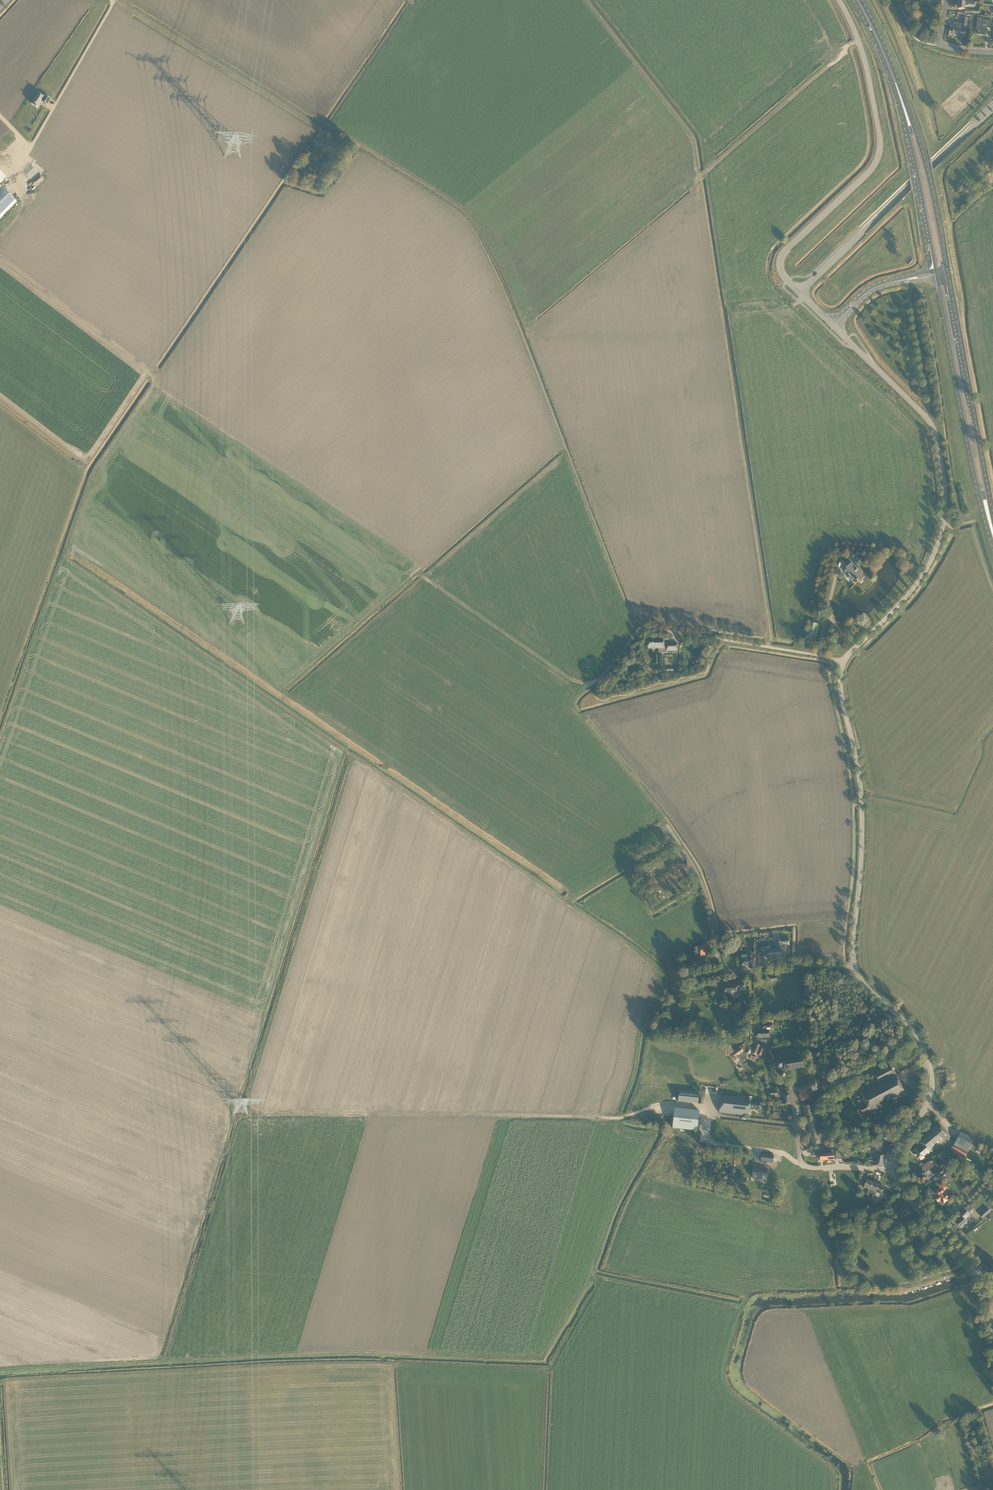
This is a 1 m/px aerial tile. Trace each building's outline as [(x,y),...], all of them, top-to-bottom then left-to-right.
[(968,19),(962,18),(961,24),(960,30),(957,29),(958,27),(950,26),(949,32),(953,32),(952,35),(964,37),(965,32),(966,32),(968,19)] [(987,21),(986,26),(983,25),(984,19),(978,19),(976,29),(979,30),(978,35),(986,36),(987,28),(991,29),(992,22),(987,21)] [(47,105),(51,99),(46,95),(45,97),(38,93),(31,104),(38,108),(42,102),(47,105)] [(325,150),(330,154),(334,147),(328,144),(329,143),(322,140),(319,145),(320,146),(317,151),(314,149),(315,147),(313,146),(311,151),(312,152),(310,155),(313,157),(314,156),(320,159),(325,150)] [(17,202),(0,185),(0,219),(17,202)] [(859,568),(858,569),(852,562),(846,568),(847,569),(844,572),(848,576),(849,575),(850,576),(848,578),(851,581),(854,579),(857,582),(858,581),(861,583),(863,581),(862,580),(864,577),(861,574),(863,572),(859,568)] [(810,623),(805,642),(814,644),(819,625),(810,623)] [(664,645),(664,636),(659,636),(659,639),(648,639),(648,648),(659,648),(659,652),(667,652),(667,650),(678,650),(678,643),(675,643),(675,644),(666,644),(666,645),(664,645)] [(699,664),(704,656),(699,655),(695,662),(699,664)] [(708,945),(706,943),(696,949),(701,957),(705,954),(708,952),(709,952),(711,951),(710,949),(711,949),(709,944),(708,945)] [(773,946),(774,958),(781,957),(780,948),(776,949),(776,945),(773,946)] [(742,959),(743,967),(753,965),(752,954),(748,954),(748,958),(742,959)] [(710,961),(709,961),(707,959),(702,961),(706,968),(712,965),(710,961)] [(777,974),(762,975),(763,983),(778,982),(777,974)] [(732,983),(732,982),(722,983),(724,997),(732,996),(732,995),(740,994),(739,991),(745,990),(745,983),(739,984),(739,982),(732,983)] [(757,1030),(757,1037),(769,1037),(769,1029),(773,1029),(773,1024),(763,1024),(763,1030),(757,1030)] [(765,1048),(756,1044),(752,1053),(751,1056),(755,1058),(756,1055),(761,1057),(765,1048)] [(743,1052),(741,1048),(731,1055),(735,1061),(738,1059),(736,1056),(740,1053),(741,1054),(743,1052)] [(803,1068),(802,1059),(783,1061),(783,1063),(782,1063),(782,1064),(778,1064),(778,1068),(781,1068),(781,1070),(782,1070),(782,1071),(780,1073),(780,1076),(782,1077),(785,1077),(786,1075),(786,1073),(784,1071),(784,1070),(803,1068)] [(906,1094),(891,1066),(872,1076),(877,1084),(861,1093),(864,1099),(862,1100),(864,1103),(862,1104),(861,1104),(858,1105),(858,1106),(863,1115),(869,1111),(870,1112),(876,1108),(877,1109),(906,1094)] [(816,1086),(815,1082),(808,1084),(809,1086),(807,1087),(798,1090),(802,1101),(811,1098),(809,1093),(811,1092),(810,1088),(816,1086)] [(699,1093),(679,1091),(678,1101),(698,1103),(699,1093)] [(783,1105),(791,1104),(790,1094),(782,1095),(782,1100),(783,1104),(783,1105)] [(748,1096),(748,1099),(743,1098),(722,1095),(719,1112),(749,1115),(750,1108),(760,1110),(761,1103),(751,1101),(752,1097),(748,1096)] [(805,1114),(813,1113),(811,1105),(803,1107),(805,1114)] [(700,1111),(675,1108),(673,1128),(697,1131),(700,1111)] [(814,1120),(813,1113),(805,1114),(806,1122),(807,1122),(814,1120)] [(809,1130),(817,1128),(815,1120),(814,1120),(807,1122),(809,1130)] [(950,1136),(938,1123),(916,1141),(921,1146),(917,1150),(916,1149),(912,1152),(918,1158),(922,1154),(924,1156),(927,1153),(928,1154),(931,1151),(932,1152),(950,1136)] [(819,1135),(817,1128),(809,1130),(811,1137),(819,1135)] [(812,1145),(821,1143),(819,1135),(811,1137),(812,1145)] [(890,1142),(883,1139),(883,1144),(881,1143),(879,1153),(875,1152),(874,1158),(871,1157),(870,1161),(873,1162),(873,1165),(882,1167),(884,1155),(889,1156),(894,1145),(892,1143),(890,1142)] [(956,1142),(951,1151),(955,1153),(959,1155),(964,1158),(968,1152),(959,1148),(960,1144),(956,1142)] [(773,1162),(774,1156),(774,1155),(762,1154),(760,1162),(773,1163),(773,1162)] [(931,1174),(927,1178),(927,1177),(928,1176),(925,1173),(929,1170),(924,1166),(922,1168),(922,1170),(917,1174),(919,1176),(918,1177),(924,1184),(928,1179),(931,1182),(936,1177),(933,1175),(932,1176),(931,1174)] [(951,1171),(955,1174),(960,1169),(956,1166),(951,1171)] [(748,1168),(747,1178),(760,1180),(761,1170),(759,1170),(748,1168)] [(937,1174),(942,1179),(947,1175),(942,1169),(937,1174)] [(835,1185),(856,1185),(856,1176),(835,1176),(835,1185)] [(870,1190),(873,1182),(867,1180),(864,1187),(868,1189),(867,1193),(869,1194),(871,1190),(870,1190)] [(875,1192),(878,1185),(873,1182),(870,1190),(871,1190),(874,1191),(872,1196),(875,1196),(876,1192),(875,1192)] [(943,1192),(943,1193),(942,1192),(947,1187),(942,1182),(938,1185),(940,1188),(933,1195),(936,1198),(935,1199),(936,1199),(936,1200),(937,1202),(938,1202),(939,1202),(942,1205),(949,1199),(945,1195),(946,1195),(943,1192)] [(881,1194),(884,1187),(878,1185),(875,1192),(876,1192),(880,1194),(878,1198),(880,1199),(882,1194),(881,1194)] [(965,1208),(969,1212),(973,1208),(970,1205),(971,1204),(969,1202),(965,1205),(966,1207),(965,1208)] [(912,1212),(906,1205),(900,1210),(902,1211),(898,1214),(902,1218),(905,1216),(906,1217),(912,1212)] [(987,1214),(991,1211),(987,1208),(980,1215),(983,1219),(987,1214)] [(970,1215),(965,1209),(959,1214),(962,1217),(956,1222),(958,1225),(958,1226),(960,1227),(961,1228),(967,1222),(965,1220),(966,1219),(970,1215)]
